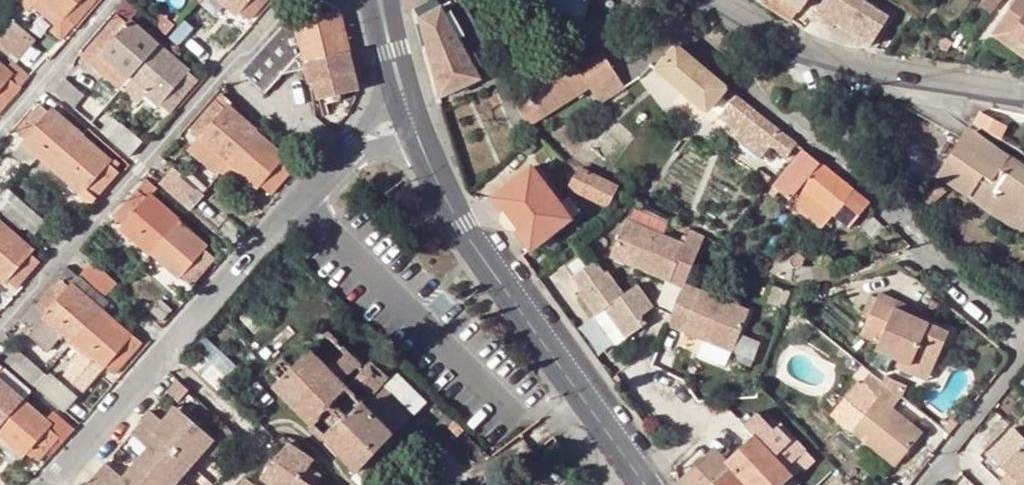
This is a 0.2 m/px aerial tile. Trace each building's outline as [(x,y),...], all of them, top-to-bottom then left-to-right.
[(73,24),(64,16),(62,19),(40,0),(36,0),(31,7),(63,36),(73,24)] [(73,24),(96,0),(40,0),(62,19),(64,16),(73,24)] [(236,14),(238,12),(249,21),(267,0),(220,0),(236,14)] [(347,41),(340,12),(334,12),(333,4),(330,0),(314,0),(305,2),(247,69),(270,89),(283,73),(305,67),(303,57),(347,41)] [(417,18),(437,97),(479,79),(479,77),(495,68),(459,0),(442,10),(440,7),(417,18)] [(545,13),(574,22),(581,0),(548,0),(545,13)] [(795,8),(784,0),(763,0),(788,18),(795,8)] [(804,0),(784,0),(795,8),(797,10),(804,0)] [(886,18),(862,0),(819,0),(812,9),(830,23),(832,20),(869,45),(886,18)] [(988,34),(979,46),(1015,73),(1023,61),(1023,0),(1014,0),(988,34)] [(116,15),(83,52),(97,64),(105,56),(129,78),(158,45),(129,19),(126,23),(116,15)] [(28,46),(29,44),(19,35),(24,30),(11,17),(0,30),(0,42),(6,48),(18,58),(28,46)] [(305,67),(309,84),(315,83),(321,108),(336,105),(334,95),(361,88),(357,71),(355,72),(347,41),(303,57),(305,67)] [(169,113),(197,80),(158,45),(129,78),(169,113)] [(672,46),(654,69),(704,109),(721,87),(721,85),(672,46)] [(589,86),(611,72),(598,51),(515,104),(526,124),(527,126),(532,123),(589,86)] [(129,78),(105,56),(97,64),(95,67),(119,88),(129,78)] [(5,68),(0,64),(0,110),(16,93),(30,76),(12,60),(5,68)] [(589,86),(597,100),(620,86),(611,72),(589,86)] [(64,77),(55,91),(80,113),(91,100),(64,77)] [(502,102),(514,130),(526,124),(515,104),(505,87),(481,98),(486,109),(502,102)] [(229,165),(258,131),(231,108),(234,105),(219,92),(187,128),(229,165)] [(792,143),(731,95),(716,115),(730,126),(735,119),(768,145),(782,156),(792,143)] [(64,149),(80,133),(52,108),(50,112),(39,103),(15,130),(26,139),(23,143),(36,154),(50,138),(64,149)] [(997,138),(1004,125),(988,115),(979,111),(972,124),(997,138)] [(730,126),(725,132),(759,157),(768,145),(735,119),(730,126)] [(142,141),(121,123),(107,137),(129,156),(142,141)] [(968,128),(963,135),(946,159),(934,178),(1020,235),(1023,237),(1023,168),(968,128)] [(270,195),(295,165),(258,131),(229,165),(256,189),(259,186),(270,195)] [(107,162),(110,159),(80,133),(64,149),(50,138),(36,154),(81,193),(80,195),(91,204),(118,173),(114,168),(118,163),(114,159),(109,164),(107,162)] [(867,206),(850,191),(801,150),(769,189),(786,203),(800,187),(832,213),(828,218),(829,219),(845,232),(867,206)] [(256,189),(229,165),(221,174),(249,198),(256,189)] [(529,168),(490,198),(527,248),(575,211),(565,197),(556,204),(529,168)] [(160,184),(185,204),(197,189),(173,169),(160,184)] [(569,189),(604,205),(613,186),(577,169),(569,189)] [(149,254),(180,220),(151,195),(156,189),(145,179),(112,216),(124,226),(121,229),(149,254)] [(929,211),(946,194),(936,183),(919,201),(929,211)] [(828,218),(832,213),(800,187),(786,203),(785,204),(818,232),(829,219),(828,218)] [(45,220),(8,188),(0,197),(0,203),(24,225),(34,234),(45,220)] [(232,240),(242,228),(203,195),(193,207),(232,240)] [(24,225),(0,203),(0,215),(19,231),(24,225)] [(17,235),(0,220),(0,254),(17,235)] [(149,254),(179,279),(180,277),(191,286),(216,257),(207,249),(209,246),(180,220),(149,254)] [(105,221),(96,231),(101,236),(110,226),(105,221)] [(681,286),(694,253),(698,241),(699,239),(684,231),(678,246),(618,224),(604,263),(679,290),(681,286)] [(33,249),(17,235),(0,254),(0,279),(3,282),(6,280),(16,288),(40,260),(31,251),(33,249)] [(170,289),(179,279),(149,254),(140,264),(170,289)] [(831,281),(828,266),(808,270),(798,270),(800,268),(800,266),(801,264),(803,262),(795,255),(793,256),(792,257),(790,259),(788,261),(787,264),(787,266),(788,269),(788,284),(811,285),(831,281)] [(105,294),(116,282),(93,262),(83,274),(105,294)] [(101,308),(80,290),(86,283),(66,265),(61,271),(57,277),(59,278),(35,305),(46,315),(28,336),(47,353),(63,334),(71,341),(101,308)] [(644,328),(638,320),(650,311),(633,288),(620,298),(603,276),(599,279),(589,266),(567,283),(577,296),(574,298),(592,321),(590,323),(613,353),(644,328)] [(731,353),(746,311),(681,286),(679,290),(664,330),(680,335),(682,329),(703,337),(701,344),(729,354),(730,353),(731,353)] [(782,305),(786,295),(769,288),(762,305),(780,312),(782,305)] [(874,349),(897,360),(928,374),(947,333),(921,321),(892,307),(894,301),(877,293),(875,298),(869,295),(860,315),(866,317),(859,334),(877,342),(874,349)] [(894,301),(892,307),(921,321),(924,315),(894,301)] [(133,334),(132,335),(101,308),(71,341),(83,351),(63,374),(84,393),(104,370),(106,368),(114,375),(143,343),(133,334)] [(701,344),(703,337),(682,329),(680,335),(701,344)] [(330,368),(347,351),(328,331),(319,340),(314,335),(305,343),(311,349),(330,368)] [(724,368),(729,354),(701,344),(696,358),(724,368)] [(4,361),(28,382),(40,369),(16,348),(4,361)] [(308,421),(363,367),(347,351),(330,368),(311,349),(292,367),(282,358),(269,371),(278,381),(274,386),(308,421)] [(894,367),(924,381),(928,374),(897,360),(894,367)] [(363,367),(308,421),(326,439),(363,402),(388,377),(370,361),(363,367)] [(860,385),(870,373),(862,367),(851,379),(860,385)] [(895,467),(921,434),(891,410),(901,397),(894,391),(881,382),(870,373),(860,385),(877,398),(850,431),(895,467)] [(901,397),(907,385),(883,374),(881,382),(894,391),(901,397)] [(40,389),(67,413),(79,399),(52,375),(40,389)] [(27,401),(0,377),(0,431),(27,401)] [(165,392),(178,404),(190,391),(176,380),(165,392)] [(356,471),(393,434),(412,415),(385,389),(368,405),(363,402),(326,439),(356,471)] [(838,408),(847,396),(839,390),(830,402),(838,408)] [(0,431),(0,436),(22,456),(24,454),(34,464),(44,453),(49,457),(75,427),(54,410),(47,418),(27,401),(0,431)] [(160,418),(166,424),(178,409),(172,404),(160,418)] [(212,439),(178,409),(166,424),(160,418),(147,409),(146,408),(127,430),(146,446),(133,462),(120,477),(102,462),(83,484),(84,484),(173,484),(212,439)] [(753,410),(752,432),(752,436),(723,462),(730,468),(712,484),(776,484),(808,455),(777,422),(776,424),(771,429),(758,416),(753,410)] [(776,424),(764,410),(758,416),(771,429),(776,424)] [(948,433),(957,421),(950,415),(946,420),(942,417),(937,425),(948,433)] [(1023,482),(1023,442),(1010,429),(996,443),(977,464),(998,484),(1022,484),(1023,482)] [(404,446),(393,434),(356,471),(367,482),(404,446)] [(557,441),(553,436),(533,451),(537,456),(557,441)] [(312,461),(288,444),(262,477),(273,484),(311,484),(301,478),(308,468),(312,461)] [(678,482),(680,484),(712,484),(730,468),(723,462),(712,451),(678,482)] [(311,484),(314,484),(320,477),(308,468),(301,478),(311,484)]
